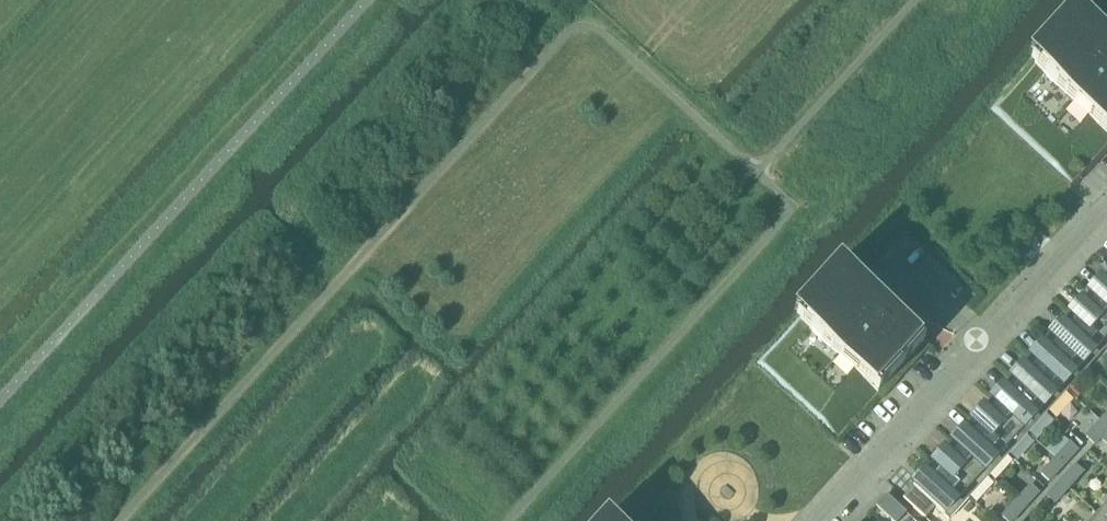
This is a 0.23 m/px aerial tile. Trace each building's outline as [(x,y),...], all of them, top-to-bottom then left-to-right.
[(1106,132),(1106,40),(1080,15),(1034,65),(1106,132)] [(878,392),(924,342),(874,297),(845,270),(799,321),(878,392)] [(1106,310),(1106,275),(1090,294),(1106,310)] [(1090,294),(1070,315),(1106,348),(1106,310),(1090,294)] [(1051,337),(1069,354),(1087,370),(1106,348),(1070,315),(1051,337)] [(1087,370),(1069,354),(1051,337),(1031,358),(1067,391),(1087,370)] [(1012,379),(1048,412),(1067,391),(1031,358),(1012,379)] [(1048,412),(1012,379),(992,400),(1028,434),(1048,412)] [(973,422),(1009,455),(1028,434),(992,400),(973,422)] [(1100,438),(1106,430),(1106,427),(1100,421),(1086,437),(1094,444),(1100,438)] [(1009,455),(973,422),(953,443),(989,476),(1009,455)] [(989,476),(953,443),(933,464),(970,497),(989,476)] [(1069,444),(1056,459),(1063,466),(1077,451),(1069,444)] [(1041,474),(1049,482),(1063,466),(1056,459),(1041,474)] [(913,487),(935,508),(949,520),(970,497),(933,464),(915,485),(913,487)] [(1060,481),(1069,488),(1083,473),(1074,466),(1060,481)] [(1060,481),(1046,496),(1055,504),(1069,488),(1060,481)] [(1024,508),(1038,494),(1030,486),(1016,501),(1024,508)] [(925,519),(935,508),(913,487),(903,498),(925,519)] [(879,503),(894,517),(901,509),(886,495),(879,503)] [(1006,520),(1013,520),(1024,508),(1016,501),(1002,517),(1006,520)] [(1104,520),(1106,520),(1106,504),(1097,514),(1104,520)]
